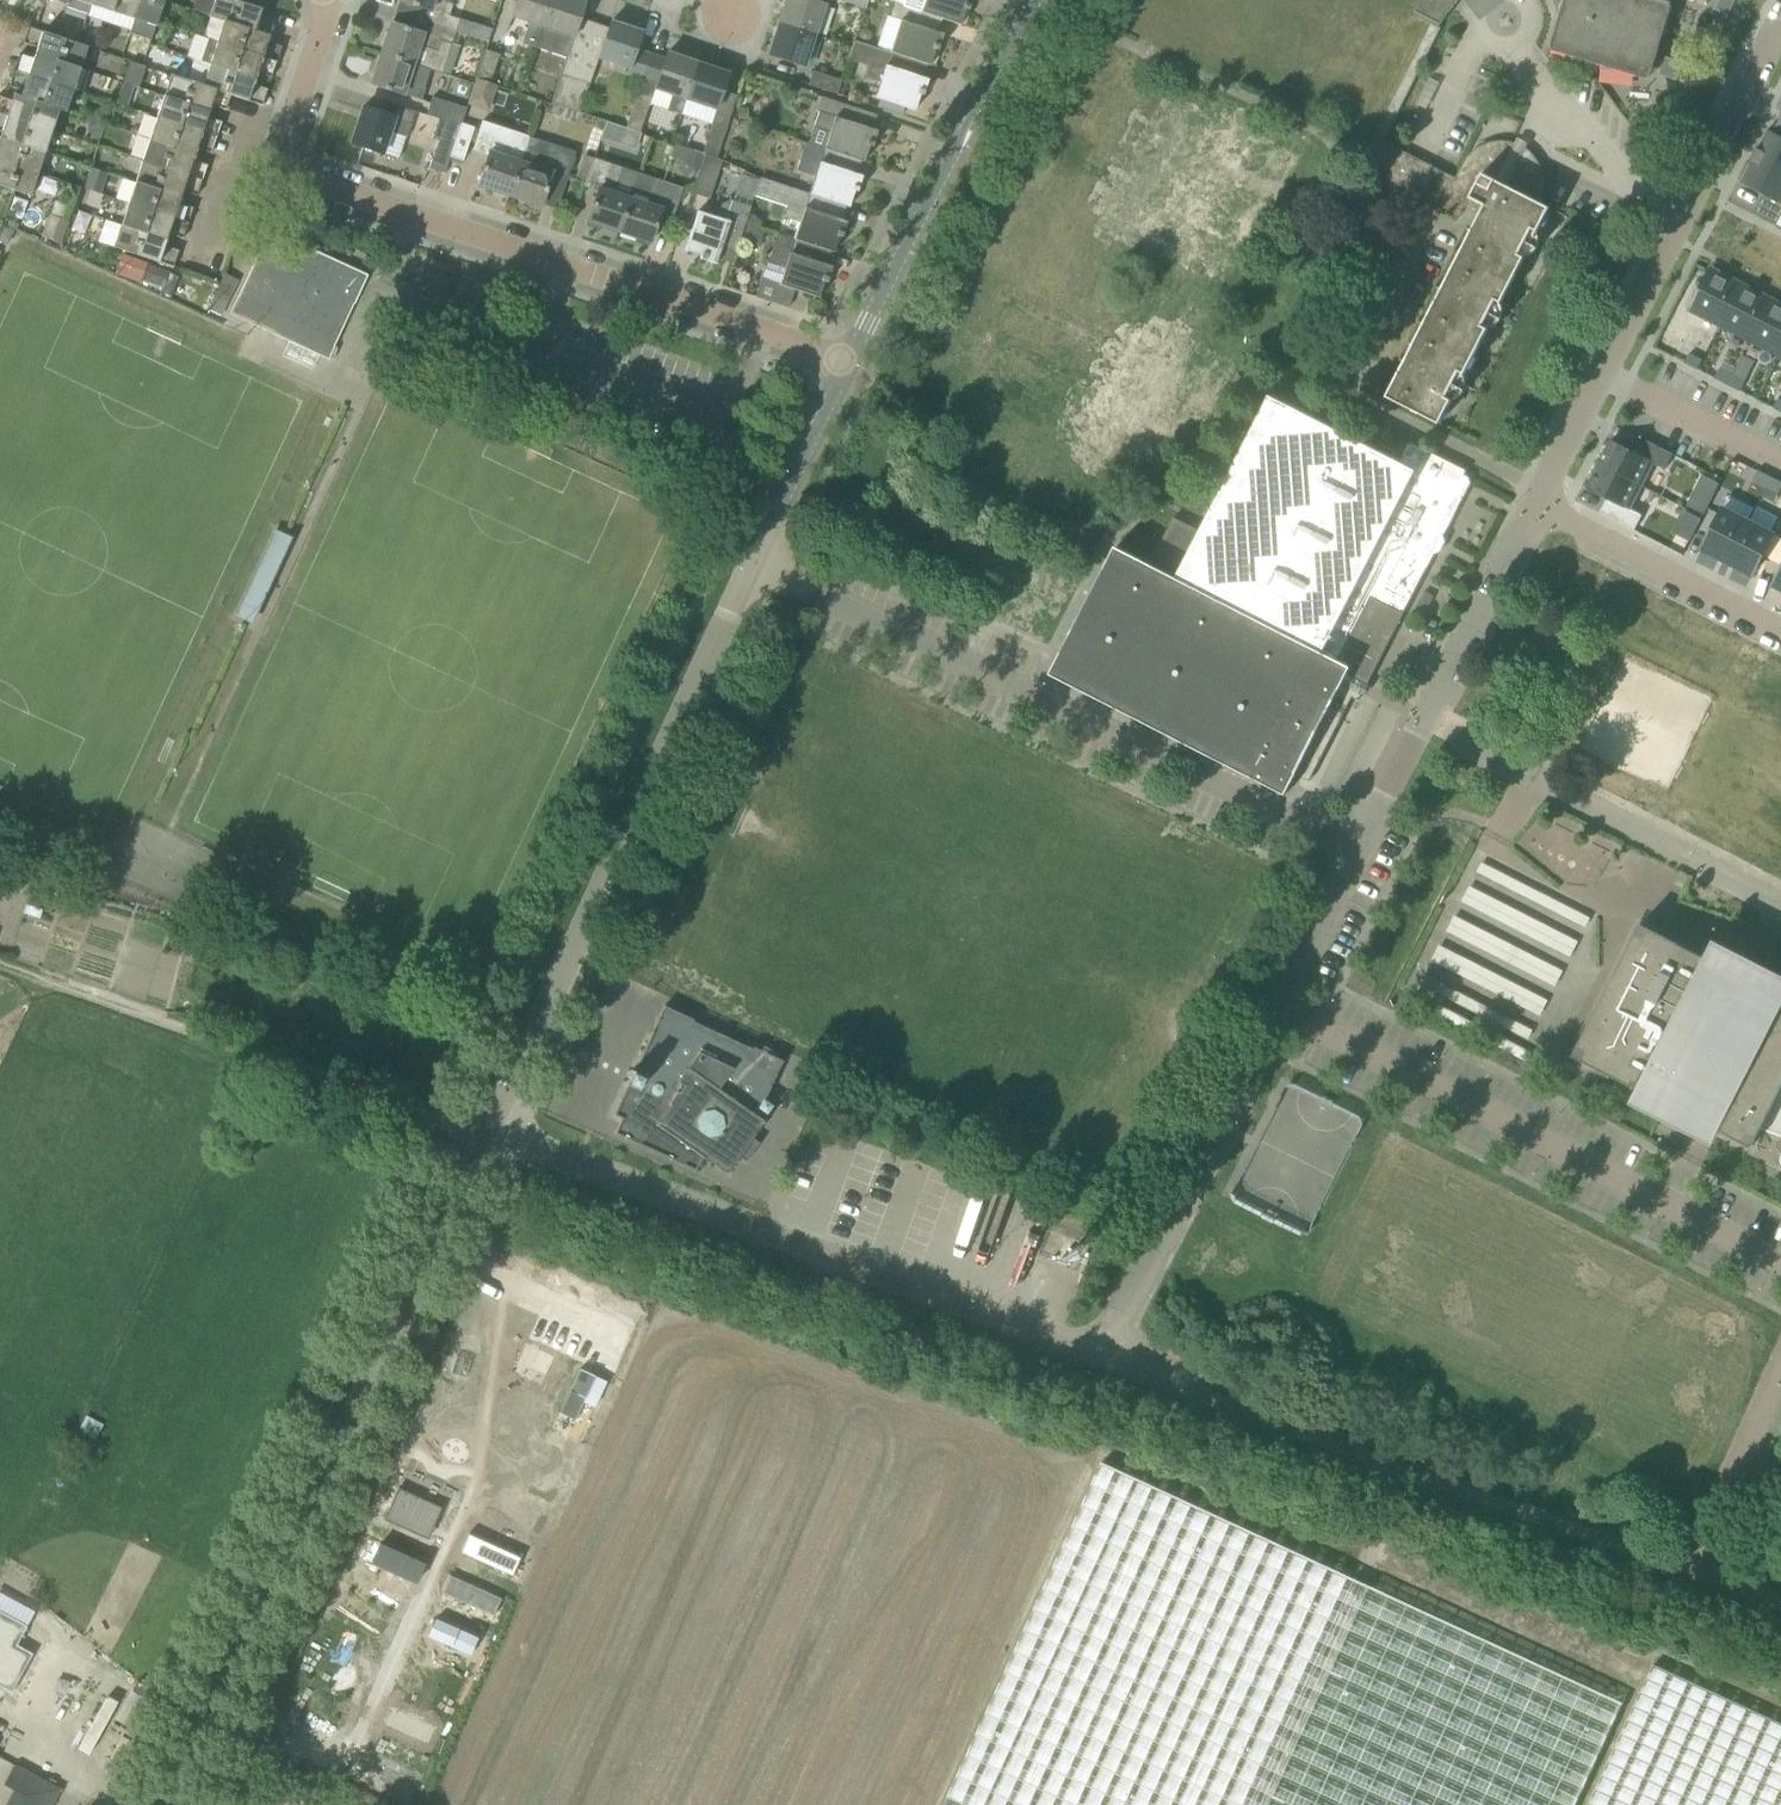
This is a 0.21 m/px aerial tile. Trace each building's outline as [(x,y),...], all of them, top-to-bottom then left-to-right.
[(92,5),(93,0),(69,0),(68,4),(67,6),(89,14),(92,5)] [(114,12),(117,0),(93,0),(92,5),(114,12)] [(135,19),(141,0),(117,0),(114,12),(135,19)] [(157,26),(166,0),(141,0),(135,19),(157,26)] [(255,31),(263,9),(236,0),(216,0),(211,16),(225,21),(255,31)] [(399,0),(431,11),(427,22),(456,32),(460,19),(448,15),(452,4),(440,0),(399,0)] [(536,48),(543,26),(552,0),(518,0),(512,16),(530,22),(522,44),(536,48)] [(543,26),(536,48),(567,58),(551,105),(566,110),(594,23),(580,18),(586,1),(583,0),(552,0),(543,26)] [(817,27),(825,4),(812,0),(787,0),(783,10),(782,10),(779,18),(780,19),(779,23),(815,35),(817,27)] [(860,7),(866,9),(868,0),(838,0),(860,7)] [(935,17),(960,25),(966,9),(969,10),(972,0),(926,0),(922,12),(935,17)] [(1364,15),(1372,0),(1334,0),(1364,15)] [(1414,15),(1432,23),(1440,27),(1460,0),(1422,0),(1414,15)] [(1551,47),(1602,63),(1602,69),(1649,75),(1651,58),(1657,60),(1673,6),(1653,0),(1565,0),(1551,47)] [(931,30),(935,17),(922,12),(901,6),(893,4),(889,18),(900,21),(890,52),(915,61),(930,65),(935,49),(938,50),(943,34),(931,30)] [(270,36),(255,31),(225,21),(218,42),(263,58),(270,36)] [(392,23),(381,54),(414,65),(431,71),(441,40),(452,43),(456,32),(427,22),(423,33),(392,23)] [(625,75),(642,80),(650,55),(637,50),(642,32),(637,30),(637,29),(629,26),(628,27),(611,22),(609,28),(594,23),(566,110),(579,114),(600,57),(629,67),(625,75)] [(804,66),(812,43),(815,35),(779,23),(777,29),(776,28),(773,36),(775,37),(769,54),(804,66)] [(478,25),(474,38),(488,42),(492,29),(478,25)] [(89,46),(50,33),(43,32),(36,53),(43,55),(81,69),(89,46)] [(255,79),(263,58),(218,42),(209,39),(201,61),(210,64),(255,79)] [(485,51),(476,80),(490,85),(499,55),(485,51)] [(911,74),(915,61),(890,52),(887,51),(882,65),(885,66),(875,98),(882,100),(879,108),(902,116),(905,107),(915,111),(920,94),(923,95),(928,79),(911,74)] [(81,69),(43,55),(36,53),(29,75),(35,77),(75,89),(82,92),(89,71),(81,69)] [(665,59),(650,55),(642,80),(636,100),(650,104),(656,88),(673,93),(667,110),(682,115),(688,98),(686,97),(697,63),(693,62),(694,60),(685,57),(685,59),(667,53),(665,59)] [(381,54),(371,84),(404,95),(404,94),(421,100),(425,88),(408,83),(414,65),(381,54)] [(125,60),(115,100),(131,104),(141,64),(125,60)] [(703,65),(697,63),(686,97),(688,98),(717,108),(729,74),(711,68),(712,66),(704,63),(703,65)] [(248,100),(255,79),(210,64),(203,85),(217,89),(248,100)] [(813,71),(809,85),(837,94),(842,81),(813,71)] [(210,111),(217,89),(203,85),(172,74),(165,96),(210,111)] [(75,89),(35,77),(29,75),(21,96),(28,98),(60,110),(60,111),(67,113),(75,89)] [(28,98),(21,96),(15,94),(7,117),(14,119),(53,131),(60,111),(60,110),(28,98)] [(203,132),(210,111),(165,96),(157,117),(203,132)] [(877,115),(821,97),(816,112),(818,113),(813,126),(832,132),(826,148),(826,149),(850,157),(864,162),(870,146),(872,147),(878,131),(860,125),(865,112),(877,116),(877,115)] [(426,116),(438,120),(461,127),(462,123),(466,110),(432,99),(426,116)] [(635,101),(625,129),(639,134),(648,105),(635,101)] [(394,117),(364,107),(352,143),(383,154),(390,132),(407,137),(412,125),(394,119),(394,117)] [(53,131),(14,119),(7,117),(1,137),(7,139),(46,152),(53,131)] [(196,154),(203,132),(157,117),(150,138),(196,154)] [(438,142),(429,169),(445,174),(451,156),(461,127),(438,120),(432,140),(438,142)] [(489,154),(478,185),(509,195),(529,136),(512,131),(483,121),(474,149),(489,154)] [(464,161),(475,127),(462,123),(461,127),(451,156),(464,161)] [(600,140),(619,146),(625,129),(606,123),(600,140)] [(702,155),(704,156),(717,160),(727,131),(712,126),(702,154),(702,155)] [(1755,156),(1780,170),(1780,137),(1771,131),(1761,151),(1759,150),(1755,156)] [(567,179),(585,185),(594,158),(583,154),(576,176),(569,173),(576,152),(546,142),(529,136),(509,195),(542,206),(551,175),(566,181),(567,179)] [(7,139),(1,137),(0,139),(0,160),(39,174),(46,152),(7,139)] [(188,176),(196,154),(150,138),(142,161),(188,176)] [(845,170),(850,157),(826,149),(826,148),(815,144),(814,146),(804,142),(794,171),(816,178),(811,194),(835,202),(849,207),(855,191),(858,192),(863,176),(845,170)] [(1463,182),(1388,143),(1378,162),(1373,171),(1461,216),(1466,207),(1481,215),(1387,397),(1440,424),(1452,400),(1447,397),(1460,371),(1466,374),(1489,329),(1483,326),(1496,300),(1502,303),(1525,257),(1520,254),(1533,229),(1538,232),(1550,209),(1551,208),(1540,203),(1543,196),(1544,190),(1544,184),(1544,177),(1542,171),(1540,165),(1536,159),(1532,154),(1527,150),(1526,149),(1516,169),(1511,166),(1505,164),(1516,143),(1509,143),(1503,144),(1496,145),(1490,147),(1485,151),(1480,155),(1475,160),(1472,165),(1463,182)] [(704,156),(702,155),(702,154),(692,151),(686,167),(699,171),(704,156)] [(717,160),(704,156),(699,171),(691,194),(709,200),(722,161),(717,160)] [(1755,156),(1751,164),(1754,165),(1744,184),(1765,195),(1755,214),(1778,226),(1780,220),(1780,170),(1755,156)] [(622,167),(603,161),(594,158),(585,185),(585,188),(598,192),(588,221),(620,232),(631,197),(614,192),(622,167)] [(0,160),(0,185),(32,196),(39,174),(0,160)] [(181,197),(188,176),(142,161),(135,182),(181,197)] [(102,204),(107,171),(90,168),(85,202),(102,204)] [(683,187),(656,178),(648,203),(631,197),(620,232),(651,242),(660,212),(673,217),(683,187)] [(795,240),(820,248),(834,252),(840,236),(842,237),(848,221),(830,215),(835,202),(811,194),(805,192),(804,193),(759,178),(753,197),(786,208),(782,218),(801,224),(795,240)] [(173,219),(181,197),(135,182),(128,204),(173,219)] [(166,240),(173,219),(128,204),(121,225),(166,240)] [(719,256),(733,261),(746,222),(732,217),(730,222),(699,210),(685,251),(701,256),(701,259),(716,264),(719,256)] [(159,262),(166,240),(121,225),(114,247),(159,262)] [(355,304),(365,282),(368,275),(297,242),(269,230),(258,253),(267,257),(264,262),(257,259),(258,258),(257,257),(238,297),(238,296),(230,314),(276,334),(329,359),(335,347),(333,346),(353,303),(355,304)] [(815,261),(820,248),(795,240),(778,234),(768,263),(786,269),(781,283),(762,277),(756,297),(789,308),(795,290),(819,298),(825,281),(827,283),(833,267),(815,261)] [(1721,326),(1742,284),(1711,269),(1690,310),(1721,326)] [(1750,341),(1771,299),(1742,284),(1721,326),(1750,341)] [(1780,353),(1780,304),(1771,299),(1750,341),(1780,356),(1780,353)] [(1690,354),(1685,363),(1698,369),(1702,361),(1690,354)] [(1728,385),(1732,376),(1719,369),(1715,378),(1728,385)] [(1745,382),(1732,376),(1728,385),(1741,391),(1745,382)] [(1372,678),(1403,616),(1352,590),(1413,469),(1378,451),(1270,396),(1201,531),(1175,517),(1151,564),(1117,547),(1052,674),(1286,794),(1296,774),(1310,781),(1353,697),(1360,701),(1372,678)] [(1599,464),(1643,487),(1655,464),(1666,470),(1674,454),(1640,437),(1633,451),(1611,440),(1599,464)] [(1382,444),(1378,451),(1413,469),(1352,590),(1403,616),(1435,553),(1439,552),(1445,541),(1443,537),(1464,496),(1464,495),(1470,483),(1469,478),(1464,476),(1466,471),(1410,442),(1403,455),(1382,444)] [(1586,488),(1608,499),(1601,513),(1635,530),(1643,515),(1632,510),(1643,487),(1599,464),(1586,488)] [(1766,486),(1771,477),(1758,471),(1754,479),(1766,486)] [(1771,477),(1766,486),(1779,492),(1780,489),(1780,482),(1771,477)] [(1687,504),(1704,513),(1711,499),(1694,490),(1687,504)] [(1728,562),(1749,521),(1723,508),(1702,549),(1728,562)] [(1774,534),(1749,521),(1728,562),(1753,575),(1774,534)] [(261,594),(286,534),(273,529),(248,589),(261,594)] [(1531,1043),(1592,912),(1480,860),(1420,989),(1447,1002),(1446,1003),(1531,1043)] [(1752,1147),(1761,1129),(1780,1090),(1780,986),(1710,949),(1706,958),(1640,925),(1574,1055),(1640,1089),(1635,1098),(1716,1139),(1720,1130),(1752,1147)] [(636,1088),(622,1118),(615,1133),(695,1170),(704,1157),(727,1174),(739,1157),(746,1162),(760,1142),(752,1137),(764,1120),(762,1119),(772,1105),(765,1100),(783,1060),(752,1048),(693,1021),(694,1019),(665,1005),(640,1057),(648,1061),(642,1074),(632,1069),(626,1083),(636,1088)] [(1761,1129),(1780,1136),(1780,1090),(1761,1129)] [(554,1357),(528,1345),(516,1371),(542,1383),(554,1357)] [(595,1376),(580,1369),(560,1412),(575,1419),(595,1376)] [(1352,1577),(1103,1462),(945,1804),(1575,1804),(1623,1702),(1352,1577)] [(430,1526),(387,1506),(380,1521),(423,1541),(430,1526)] [(528,1568),(476,1544),(468,1562),(519,1586),(528,1568)] [(414,1583),(422,1566),(379,1545),(371,1563),(414,1583)] [(494,1620),(502,1603),(467,1587),(459,1604),(494,1620)] [(6,1689),(12,1692),(22,1675),(35,1651),(19,1642),(28,1625),(0,1609),(0,1685),(6,1689)] [(472,1666),(480,1651),(439,1631),(432,1647),(472,1666)] [(1655,1664),(1645,1686),(1590,1804),(1780,1804),(1780,1723),(1655,1664)] [(392,1739),(426,1755),(434,1740),(399,1724),(392,1739)] [(60,1789),(14,1764),(4,1783),(17,1791),(10,1804),(51,1804),(60,1789)]
